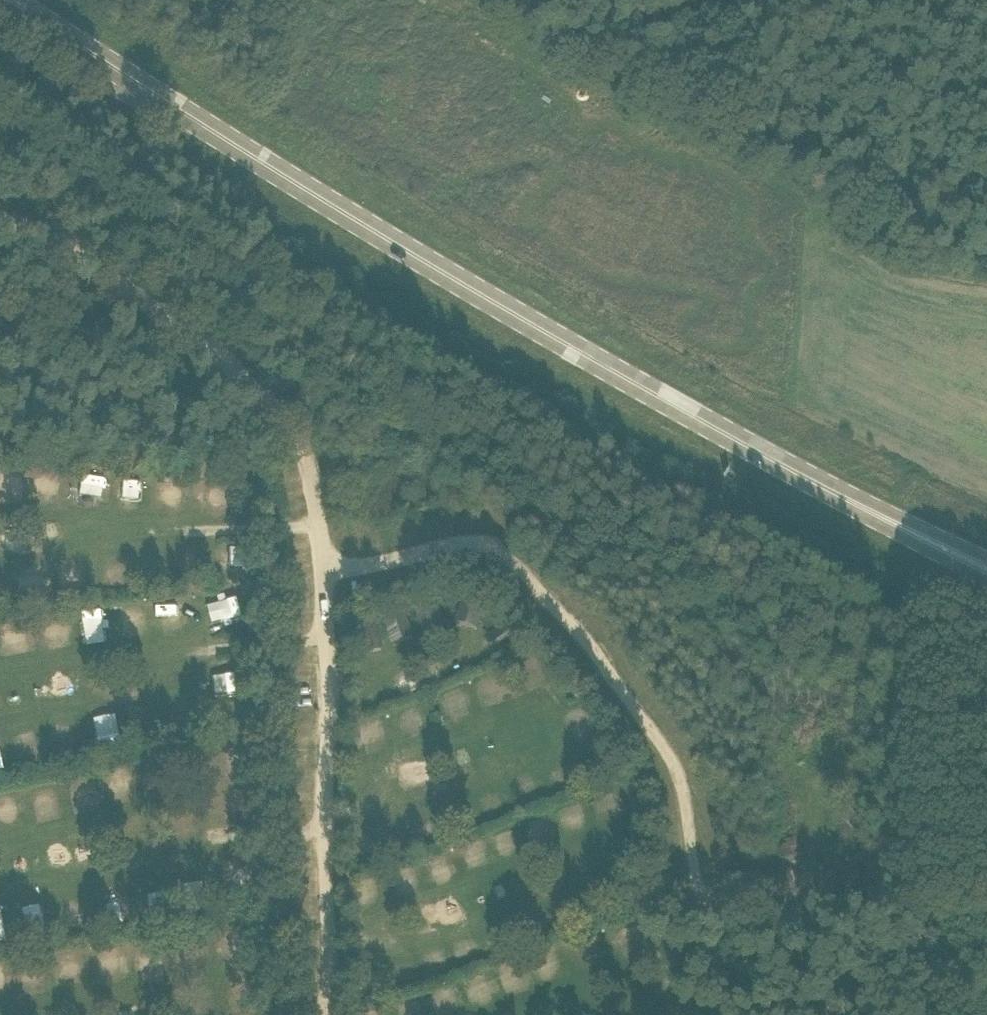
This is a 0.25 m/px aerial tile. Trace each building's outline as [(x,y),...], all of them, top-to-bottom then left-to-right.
[(18,468),(0,469),(0,496),(19,495),(18,468)] [(29,495),(50,499),(55,473),(34,469),(29,495)] [(113,498),(131,500),(133,482),(116,479),(113,498)] [(182,509),(183,484),(159,483),(158,508),(182,509)] [(23,590),(46,588),(44,567),(22,569),(23,590)] [(0,568),(0,597),(9,596),(7,568),(0,568)] [(465,596),(459,616),(479,622),(485,603),(465,596)] [(168,630),(189,629),(187,599),(167,600),(168,630)] [(435,600),(415,607),(423,627),(442,620),(435,600)] [(213,604),(215,625),(245,623),(243,601),(213,604)] [(403,612),(384,619),(391,638),(410,631),(403,612)] [(84,616),(88,644),(108,641),(104,613),(84,616)] [(202,689),(226,689),(225,665),(201,666),(202,689)] [(188,696),(171,699),(175,727),(192,724),(188,696)] [(88,719),(97,749),(119,742),(110,713),(88,719)] [(68,779),(69,809),(93,808),(92,778),(68,779)] [(30,786),(35,815),(58,811),(54,783),(30,786)] [(16,814),(12,794),(0,797),(0,818),(16,814)] [(164,888),(137,889),(138,918),(165,917),(164,888)] [(90,926),(87,898),(61,900),(64,928),(90,926)] [(101,902),(102,921),(127,920),(126,901),(101,902)] [(21,909),(25,935),(47,931),(42,905),(21,909)] [(218,935),(222,956),(253,950),(249,930),(218,935)]
